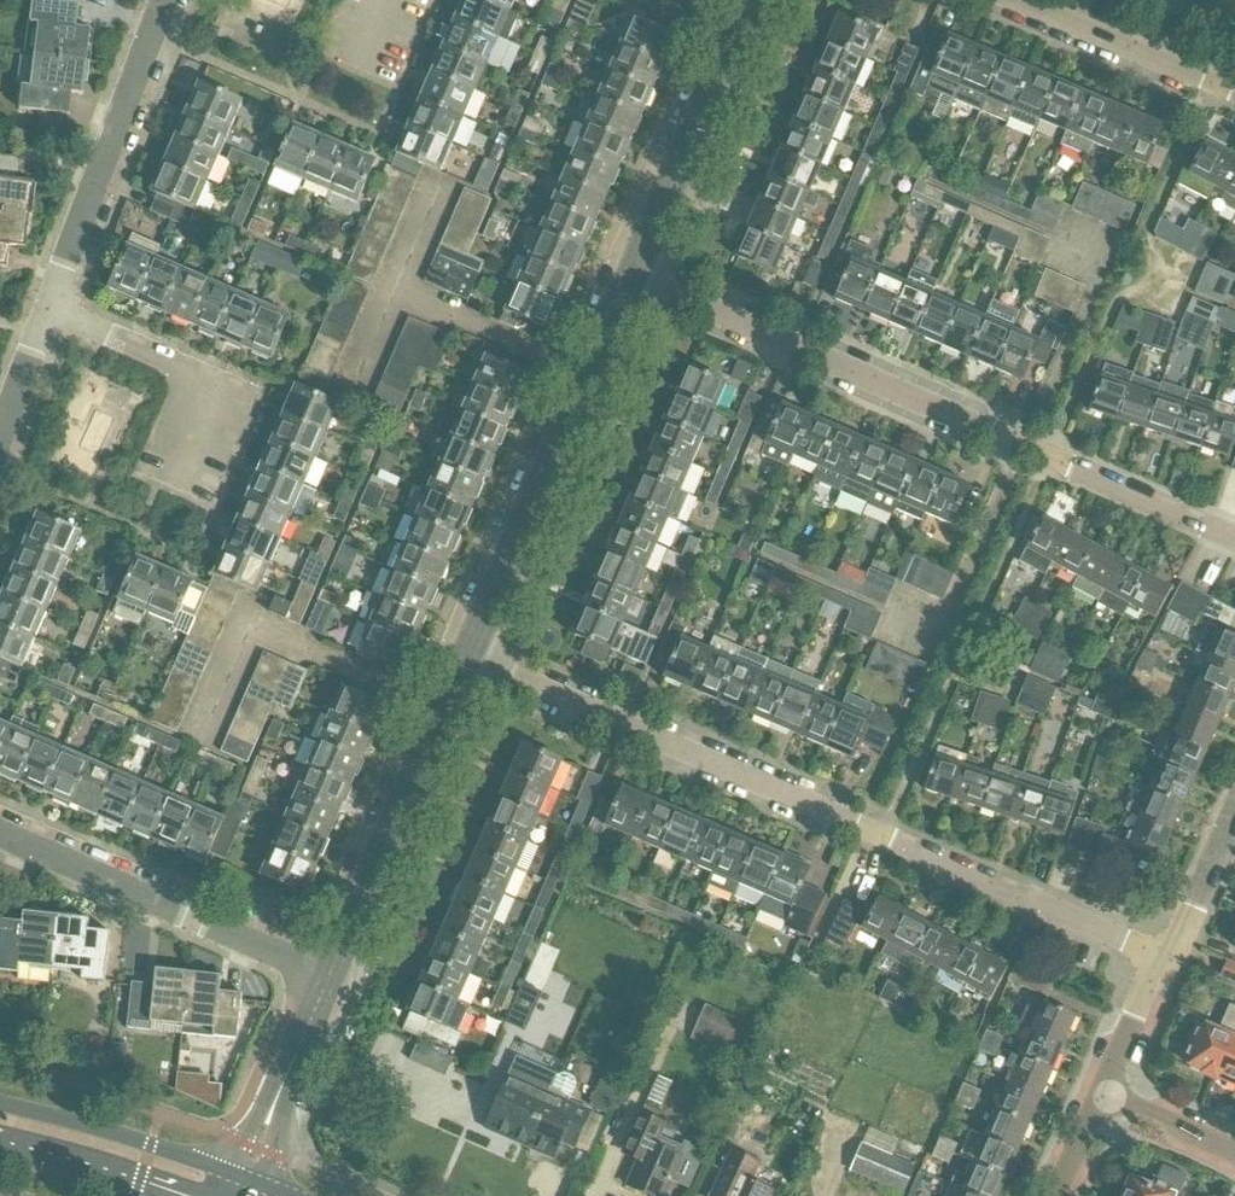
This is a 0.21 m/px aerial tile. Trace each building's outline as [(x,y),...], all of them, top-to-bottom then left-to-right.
[(25,53),(86,60),(90,28),(75,26),(78,4),(74,4),(75,0),(32,0),(25,53)] [(507,42),(519,16),(509,12),(481,0),(463,0),(454,20),(498,39),(498,38),(507,42)] [(509,12),(514,0),(481,0),(509,12)] [(544,23),(559,29),(571,0),(554,0),(544,23)] [(594,0),(578,0),(568,22),(585,30),(597,2),(594,0)] [(635,11),(633,16),(620,45),(663,64),(676,35),(644,21),(646,15),(635,11)] [(858,22),(839,14),(827,43),(867,60),(874,43),(879,46),(887,27),(861,16),(858,22)] [(454,20),(443,47),(486,66),(496,70),(507,42),(498,38),(498,39),(454,20)] [(564,32),(581,39),(585,30),(568,22),(564,32)] [(915,81),(928,87),(927,88),(954,99),(976,46),(950,35),(940,58),(927,53),(915,81)] [(534,55),(545,60),(552,43),(541,38),(534,55)] [(867,60),(827,43),(815,70),(855,87),(867,60)] [(906,44),(894,72),(898,73),(907,79),(920,50),(906,44)] [(663,64),(620,45),(609,71),(652,90),(663,64)] [(954,99),(954,100),(954,101),(979,112),(1003,58),(976,46),(954,99)] [(486,66),(443,47),(431,73),(475,92),(486,66)] [(30,85),(23,84),(20,109),(65,115),(68,91),(82,93),(86,61),(34,54),(30,85)] [(545,60),(534,55),(527,71),(538,76),(545,60)] [(979,112),(980,112),(981,111),(1008,122),(1030,69),(1003,58),(979,112)] [(546,74),(563,82),(567,72),(550,65),(546,74)] [(1008,122),(1009,119),(1036,130),(1039,121),(1056,80),(1030,69),(1008,122)] [(855,87),(815,70),(803,98),(843,115),(855,87)] [(652,90),(609,71),(598,97),(641,117),(652,90)] [(475,92),(431,73),(420,99),(463,118),(475,92)] [(886,101),(896,105),(907,79),(898,73),(886,101)] [(563,82),(546,74),(541,86),(558,94),(563,82)] [(1039,121),(1066,132),(1084,92),(1056,80),(1039,121)] [(243,101),(200,83),(187,112),(230,130),(243,101)] [(1066,132),(1066,133),(1061,145),(1088,157),(1094,144),(1094,143),(1111,103),(1084,92),(1066,132)] [(641,117),(598,97),(586,123),(630,142),(641,117)] [(843,115),(803,98),(792,123),(832,140),(843,115)] [(463,118),(420,99),(408,126),(452,144),(463,118)] [(896,105),(886,101),(874,127),(884,132),(896,105)] [(1111,103),(1094,143),(1094,144),(1119,154),(1136,114),(1111,103)] [(515,130),(521,115),(510,110),(504,125),(515,130)] [(230,130),(187,112),(176,137),(219,156),(230,130)] [(1119,154),(1147,166),(1148,165),(1160,170),(1168,152),(1156,147),(1165,126),(1136,114),(1119,154)] [(523,128),(540,135),(544,126),(527,118),(523,128)] [(630,142),(586,123),(575,151),(618,169),(630,142)] [(832,140),(792,123),(781,149),(821,166),(832,140)] [(303,179),(322,136),(294,124),(275,167),(303,179)] [(398,153),(425,164),(440,171),(452,144),(408,126),(397,152),(398,153)] [(283,132),(272,127),(265,145),(275,150),(283,132)] [(884,132),(874,127),(863,153),(873,157),(884,132)] [(540,135),(523,128),(518,140),(535,147),(540,135)] [(330,191),(349,147),(322,136),(303,179),(330,191)] [(219,156),(176,137),(164,164),(207,183),(219,156)] [(1190,156),(1176,183),(1178,184),(1210,200),(1213,194),(1216,189),(1233,157),(1206,143),(1197,160),(1190,156)] [(488,160),(500,165),(507,149),(495,144),(488,160)] [(258,161),(269,166),(275,150),(265,145),(258,161)] [(357,203),(376,159),(349,147),(330,191),(357,203)] [(821,166),(781,149),(770,175),(810,192),(821,166)] [(618,169),(575,151),(563,177),(606,196),(618,169)] [(425,164),(398,153),(392,168),(418,179),(425,164)] [(873,157),(863,153),(852,179),(869,187),(871,182),(881,160),(873,157)] [(29,214),(33,182),(18,180),(21,158),(0,155),(0,211),(29,214)] [(1213,194),(1222,199),(1221,202),(1222,206),(1234,213),(1234,212),(1234,158),(1233,157),(1216,189),(1213,194)] [(886,188),(895,167),(881,160),(871,182),(886,188)] [(152,191),(159,194),(186,206),(196,210),(195,209),(207,183),(164,164),(152,191)] [(951,177),(925,165),(919,178),(926,181),(930,179),(947,186),(951,177)] [(386,181),(413,193),(418,179),(392,168),(386,181)] [(499,181),(517,189),(521,178),(504,171),(499,181)] [(810,192),(770,175),(758,201),(798,219),(804,206),(815,211),(820,198),(809,193),(810,192)] [(606,196),(563,177),(551,204),(594,223),(606,196)] [(961,181),(951,177),(947,186),(975,198),(979,189),(961,181)] [(926,181),(919,178),(911,197),(938,209),(945,193),(927,186),(926,181)] [(385,184),(374,179),(366,199),(377,203),(381,193),(385,184)] [(869,187),(852,179),(840,206),(850,210),(860,187),(867,191),(869,187)] [(386,181),(385,184),(381,193),(407,205),(413,193),(386,181)] [(517,189),(499,181),(495,192),(512,200),(517,189)] [(242,197),(253,202),(259,187),(248,182),(242,197)] [(1086,216),(1097,189),(1084,183),(1072,210),(1086,216)] [(492,200),(467,188),(461,202),(486,213),(492,200)] [(1001,210),(1005,200),(979,189),(975,198),(1001,210)] [(1097,189),(1086,216),(1099,221),(1111,194),(1097,189)] [(381,193),(377,203),(375,207),(401,219),(407,205),(381,193)] [(938,209),(939,209),(941,204),(968,215),(972,205),(945,193),(938,209)] [(159,194),(151,211),(178,223),(186,206),(159,194)] [(1111,194),(1099,221),(1111,227),(1123,200),(1111,194)] [(1039,195),(1032,211),(1027,221),(1054,233),(1065,207),(1039,195)] [(253,202),(242,197),(234,217),(245,222),(253,202)] [(1005,200),(1001,210),(1027,221),(1032,211),(1005,200)] [(1123,200),(1111,227),(1125,232),(1136,205),(1123,200)] [(798,219),(758,201),(747,228),(787,245),(798,219)] [(455,215),(480,227),(486,213),(461,202),(455,215)] [(594,223),(551,204),(540,230),(583,249),(594,223)] [(993,226),(998,217),(972,205),(968,215),(993,226)] [(188,227),(196,210),(186,206),(178,223),(188,227)] [(850,210),(840,206),(829,232),(839,237),(850,210)] [(369,222),(395,234),(401,219),(375,207),(369,222)] [(7,266),(10,245),(25,247),(29,214),(0,211),(0,265),(7,266)] [(449,229),(474,240),(480,227),(455,215),(449,229)] [(1020,238),(1025,228),(998,217),(993,226),(1020,238)] [(1156,237),(1159,239),(1189,255),(1203,227),(1190,220),(1183,232),(1159,219),(1156,227),(1155,232),(1156,237)] [(246,233),(264,241),(270,228),(252,220),(246,233)] [(493,243),(501,225),(490,221),(482,238),(493,243)] [(363,235),(390,246),(395,234),(369,222),(363,235)] [(232,232),(213,224),(209,235),(227,243),(232,232)] [(1217,234),(1203,227),(1189,255),(1202,262),(1217,234)] [(735,255),(775,273),(787,245),(747,228),(735,255)] [(1025,228),(1020,238),(1019,242),(1045,254),(1051,240),(1025,228)] [(443,242),(468,253),(474,240),(449,229),(443,242)] [(583,249),(540,230),(529,257),(572,275),(583,249)] [(232,232),(227,243),(235,246),(239,236),(232,232)] [(839,237),(829,232),(817,259),(827,263),(839,237)] [(127,247),(128,248),(111,288),(139,300),(157,258),(156,257),(161,247),(132,235),(127,247)] [(290,235),(285,247),(302,254),(307,243),(290,235)] [(358,247),(384,258),(390,246),(363,235),(358,247)] [(829,278),(842,283),(835,299),(862,311),(881,265),(873,261),(876,251),(851,240),(849,246),(844,244),(829,278)] [(437,256),(463,268),(463,266),(479,274),(485,261),(468,254),(468,253),(443,242),(437,256)] [(1045,254),(1019,242),(1013,255),(1040,267),(1045,254)] [(307,243),(302,254),(318,262),(323,250),(307,243)] [(277,272),(284,254),(262,245),(254,262),(277,272)] [(352,261),(378,273),(384,258),(358,247),(352,261)] [(284,254),(277,272),(294,279),(301,261),(284,254)] [(437,256),(431,268),(457,280),(463,268),(437,256)] [(572,275),(529,257),(517,284),(560,303),(572,275)] [(817,259),(814,257),(802,285),(815,290),(827,263),(817,259)] [(157,258),(139,300),(165,312),(184,269),(157,258)] [(346,274),(373,285),(378,273),(352,261),(346,274)] [(1230,291),(1234,279),(1234,276),(1209,264),(1202,279),(1230,291)] [(882,266),(881,265),(862,311),(889,323),(906,282),(880,271),(882,266)] [(463,266),(463,268),(457,280),(452,293),(468,300),(479,274),(463,266)] [(431,268),(425,281),(452,293),(457,280),(431,268)] [(184,269),(165,312),(191,323),(210,281),(184,269)] [(906,282),(889,323),(916,334),(933,294),(932,293),(938,282),(911,270),(906,282)] [(1049,302),(1060,275),(1046,270),(1035,296),(1049,302)] [(1060,275),(1049,302),(1062,308),(1073,281),(1060,275)] [(370,291),(343,279),(336,295),(363,307),(370,291)] [(1196,292),(1224,304),(1230,291),(1202,279),(1196,292)] [(210,281),(191,323),(218,335),(237,292),(210,281)] [(1074,313),(1086,287),(1073,281),(1062,308),(1074,313)] [(519,328),(526,325),(523,318),(548,329),(560,303),(517,284),(500,322),(515,328),(516,327),(519,328)] [(237,292),(218,335),(244,346),(262,304),(237,292)] [(933,294),(916,334),(941,346),(959,305),(933,294)] [(331,307),(358,319),(363,307),(336,295),(331,307)] [(1222,310),(1193,297),(1187,313),(1215,325),(1218,319),(1222,310)] [(271,358),(290,316),(262,304),(244,346),(271,358)] [(959,305),(941,346),(968,357),(986,317),(959,305)] [(325,320),(352,332),(358,319),(331,307),(325,320)] [(1218,319),(1223,321),(1220,328),(1234,335),(1234,315),(1222,310),(1218,319)] [(1215,325),(1187,313),(1181,326),(1209,338),(1215,325)] [(1150,348),(1160,318),(1146,314),(1136,343),(1150,348)] [(986,317),(968,357),(994,369),(1012,328),(986,317)] [(411,318),(404,332),(430,344),(436,330),(411,318)] [(1160,318),(1150,348),(1166,353),(1175,324),(1160,318)] [(320,334),(346,346),(352,332),(325,320),(320,334)] [(1040,340),(1012,328),(994,369),(1023,381),(1032,360),(1045,365),(1052,348),(1057,350),(1067,329),(1049,321),(1040,340)] [(436,330),(430,344),(424,357),(423,359),(440,365),(453,337),(436,330)] [(404,332),(399,345),(424,357),(430,344),(404,332)] [(314,347),(341,358),(346,346),(320,334),(314,347)] [(485,357),(473,385),(516,405),(529,374),(511,366),(516,355),(496,347),(495,348),(483,343),(481,355),(485,357)] [(393,359),(418,370),(419,368),(436,375),(440,365),(423,359),(424,357),(399,345),(393,359)] [(308,360),(335,372),(341,358),(314,347),(308,360)] [(381,385),(407,396),(418,370),(393,359),(381,385)] [(302,374),(330,385),(335,372),(308,360),(302,374)] [(1102,377),(1101,377),(1090,411),(1118,421),(1133,374),(1106,365),(1102,377)] [(727,383),(688,366),(676,393),(715,410),(727,383)] [(330,385),(302,374),(297,385),(324,398),(330,385)] [(1133,374),(1118,421),(1146,430),(1157,395),(1160,385),(1133,376),(1134,374),(1133,374)] [(1157,395),(1146,430),(1175,440),(1190,395),(1189,395),(1190,392),(1161,382),(1160,385),(1157,395)] [(324,398),(297,385),(284,415),(327,434),(340,404),(324,398)] [(375,399),(401,410),(407,396),(381,385),(375,399)] [(458,397),(454,406),(462,410),(505,430),(516,405),(473,385),(466,401),(458,397)] [(416,390),(409,408),(420,413),(428,395),(416,390)] [(737,420),(740,421),(750,426),(762,399),(749,392),(737,420)] [(715,410),(676,393),(664,420),(703,437),(715,410)] [(1216,404),(1190,395),(1175,440),(1203,449),(1219,402),(1217,402),(1216,404)] [(370,411),(396,422),(401,410),(375,399),(370,411)] [(1203,449),(1229,458),(1234,441),(1234,408),(1219,402),(1203,449)] [(788,467),(792,456),(810,416),(783,404),(774,425),(761,420),(749,448),(761,453),(761,455),(788,467)] [(462,410),(450,439),(493,458),(505,430),(462,410)] [(327,434),(284,415),(272,441),(315,461),(327,434)] [(810,416),(792,456),(819,468),(837,427),(810,416)] [(703,437),(664,420),(652,447),(691,464),(703,437)] [(750,426),(740,421),(728,448),(738,453),(750,426)] [(837,427),(819,468),(813,480),(841,492),(864,439),(837,427)] [(387,442),(404,449),(409,438),(392,430),(387,442)] [(363,450),(374,455),(382,436),(371,431),(363,450)] [(450,439),(439,465),(482,484),(493,458),(450,439)] [(864,439),(841,492),(868,504),(892,451),(864,439)] [(315,461),(272,441),(260,469),(304,488),(315,461)] [(404,449),(387,442),(382,452),(400,459),(404,449)] [(691,464),(652,447),(641,473),(680,490),(691,464)] [(738,453),(728,448),(717,476),(726,480),(738,453)] [(374,455),(363,450),(356,465),(367,470),(374,455)] [(917,462),(892,451),(868,504),(894,515),(896,510),(917,462)] [(943,474),(917,462),(896,510),(922,521),(925,514),(943,474)] [(439,465),(426,493),(470,511),(482,484),(439,465)] [(304,488),(260,469),(249,495),(292,514),(304,488)] [(629,501),(668,518),(668,517),(678,521),(690,494),(680,490),(641,473),(629,501)] [(925,514),(952,526),(948,535),(962,541),(974,513),(961,507),(971,486),(943,474),(925,514)] [(726,480),(717,476),(706,501),(715,505),(726,480)] [(364,496),(381,503),(386,491),(369,483),(364,496)] [(348,485),(341,502),(351,506),(358,489),(348,485)] [(426,493),(415,519),(459,537),(470,511),(426,493)] [(292,514),(249,495),(238,521),(281,540),(292,514)] [(381,503),(364,496),(360,505),(377,512),(381,503)] [(668,518),(629,501),(618,527),(657,544),(668,518)] [(351,506),(341,502),(334,519),(344,523),(351,506)] [(82,533),(39,514),(26,543),(70,561),(82,533)] [(1027,548),(1019,562),(1046,576),(1053,562),(1053,563),(1069,533),(1043,518),(1027,548)] [(415,519),(404,545),(447,564),(459,537),(415,519)] [(281,540),(238,521),(226,549),(269,568),(281,540)] [(657,544),(618,527),(606,553),(645,570),(657,544)] [(1069,533),(1053,563),(1079,577),(1095,546),(1069,533)] [(340,549),(357,556),(362,544),(345,537),(340,549)] [(700,540),(690,537),(682,555),(692,559),(700,540)] [(318,556),(328,560),(336,543),(325,538),(318,556)] [(70,561),(26,543),(15,569),(58,588),(70,561)] [(761,554),(778,561),(782,551),(765,544),(761,554)] [(404,545),(392,571),(436,590),(447,564),(404,545)] [(1079,577),(1073,588),(1099,602),(1105,591),(1121,561),(1095,546),(1079,577)] [(216,575),(242,586),(258,593),(269,568),(226,549),(215,574),(216,575)] [(357,556),(340,549),(336,558),(354,565),(357,556)] [(782,551),(778,561),(799,571),(804,560),(782,551)] [(645,570),(606,553),(595,580),(634,597),(645,570)] [(897,580),(897,581),(904,583),(917,589),(929,562),(906,553),(896,579),(897,580)] [(692,559),(682,555),(671,581),(680,585),(692,559)] [(328,560),(318,556),(311,572),(321,577),(328,560)] [(103,576),(115,581),(123,562),(111,558),(103,576)] [(121,601),(114,616),(141,627),(147,612),(148,613),(167,570),(139,558),(121,601)] [(806,573),(810,563),(804,560),(799,571),(806,573)] [(768,588),(772,579),(776,568),(758,561),(749,580),(768,588)] [(1099,602),(1098,603),(1123,617),(1130,605),(1129,604),(1145,574),(1121,561),(1105,591),(1099,602)] [(929,562),(917,589),(930,595),(942,568),(929,562)] [(832,584),(837,574),(810,563),(806,573),(832,584)] [(842,563),(837,574),(832,584),(859,596),(864,583),(868,574),(842,563)] [(776,568),(772,579),(797,590),(802,579),(776,568)] [(870,568),(868,574),(864,583),(891,594),(897,581),(897,580),(896,579),(870,568)] [(943,600),(955,574),(942,568),(930,595),(943,600)] [(58,588),(15,569),(4,595),(47,613),(58,588)] [(167,570),(148,613),(176,625),(174,630),(189,636),(196,619),(209,589),(194,583),(195,582),(167,570)] [(392,571),(381,598),(424,617),(436,590),(392,571)] [(1145,574),(1129,604),(1130,605),(1156,619),(1172,589),(1145,574)] [(242,586),(216,575),(210,590),(235,601),(242,586)] [(115,581),(103,576),(96,592),(108,597),(115,581)] [(825,601),(830,591),(802,579),(797,590),(825,601)] [(634,597),(595,580),(583,607),(622,623),(623,623),(634,597)] [(680,585),(671,581),(660,608),(669,611),(680,585)] [(1182,582),(1168,610),(1181,618),(1196,590),(1182,582)] [(317,589),(303,583),(297,597),(311,602),(317,589)] [(859,596),(886,607),(891,594),(864,583),(859,596)] [(204,603),(230,614),(235,601),(210,590),(204,603)] [(1210,597),(1196,590),(1181,618),(1195,625),(1201,614),(1210,597)] [(362,609),(358,618),(364,621),(413,642),(424,617),(381,598),(366,591),(361,604),(362,609)] [(852,612),(856,602),(830,591),(825,601),(852,612)] [(340,599),(323,592),(319,601),(336,609),(340,599)] [(4,595),(0,603),(0,625),(35,641),(47,613),(4,595)] [(297,597),(293,605),(286,619),(301,626),(311,602),(297,597)] [(1210,597),(1201,614),(1230,626),(1234,614),(1234,611),(1210,597)] [(277,598),(276,601),(271,613),(286,619),(293,605),(277,598)] [(1026,598),(1011,624),(1011,625),(1024,633),(1039,606),(1026,598)] [(336,609),(319,601),(307,629),(324,636),(336,609)] [(856,602),(852,612),(850,616),(877,627),(883,613),(856,602)] [(199,616),(224,626),(230,614),(204,603),(199,616)] [(1053,614),(1039,606),(1024,633),(1038,640),(1053,614)] [(583,607),(572,633),(645,665),(657,638),(648,634),(623,623),(622,623),(583,607)] [(660,608),(648,634),(657,638),(669,611),(660,608)] [(81,628),(91,633),(99,616),(88,611),(81,628)] [(193,629),(218,640),(224,626),(199,616),(193,629)] [(844,629),(871,640),(877,627),(850,616),(844,629)] [(369,625),(358,650),(402,669),(413,642),(364,621),(364,622),(369,625)] [(659,656),(672,661),(664,678),(691,689),(708,648),(683,637),(687,628),(674,622),(659,656)] [(1234,670),(1234,635),(1209,624),(1196,652),(1209,657),(1208,658),(1234,670)] [(13,664),(23,669),(23,668),(23,667),(35,641),(0,625),(0,658),(13,664)] [(91,633),(81,628),(73,646),(84,651),(91,633)] [(187,642),(212,654),(218,640),(193,629),(187,642)] [(709,648),(708,648),(691,689),(717,701),(740,648),(714,636),(709,648)] [(181,656),(207,667),(212,654),(187,642),(181,656)] [(1036,658),(1065,670),(1071,655),(1043,642),(1036,658)] [(878,643),(866,670),(879,675),(891,648),(878,643)] [(768,660),(740,648),(717,701),(744,712),(768,660)] [(892,681),(903,654),(891,648),(879,675),(892,681)] [(1140,661),(1155,667),(1159,656),(1146,650),(1140,661)] [(265,653),(258,670),(284,682),(292,665),(265,653)] [(903,654),(892,681),(905,687),(917,660),(903,654)] [(176,669),(201,680),(207,667),(181,656),(176,669)] [(5,680),(13,664),(0,658),(0,678),(5,680)] [(1036,658),(1031,671),(1059,683),(1065,670),(1036,658)] [(1208,658),(1196,685),(1229,700),(1234,686),(1234,670),(1208,658)] [(794,671),(768,660),(744,712),(771,724),(794,671)] [(931,666),(917,660),(905,687),(919,693),(931,666)] [(1140,661),(1137,668),(1136,669),(1151,675),(1155,667),(1140,661)] [(16,685),(23,669),(13,664),(5,680),(16,685)] [(68,686),(76,669),(65,664),(57,682),(68,686)] [(292,665),(284,682),(279,693),(296,701),(308,672),(292,665)] [(170,682),(195,693),(201,680),(176,669),(170,682)] [(284,682),(258,670),(252,683),(278,695),(279,693),(284,682)] [(821,683),(794,671),(771,724),(797,735),(815,694),(816,695),(821,683)] [(1057,688),(1028,676),(1022,691),(1050,704),(1057,688)] [(108,702),(116,685),(104,680),(97,698),(108,702)] [(54,700),(59,689),(41,681),(36,693),(54,700)] [(165,695),(190,706),(195,693),(170,682),(165,695)] [(278,695),(252,683),(246,697),(272,709),(275,703),(278,695)] [(116,685),(108,702),(118,706),(125,688),(116,685)] [(1229,700),(1196,685),(1185,711),(1218,725),(1229,700)] [(386,706),(343,687),(330,717),(373,735),(386,706)] [(59,689),(54,700),(72,708),(77,697),(59,689)] [(1050,704),(1022,691),(1016,705),(1044,717),(1050,704)] [(279,693),(278,695),(275,703),(292,711),(296,701),(279,693)] [(981,693),(972,722),(986,726),(996,697),(981,693)] [(1098,693),(1094,703),(1108,709),(1112,699),(1098,693)] [(842,706),(816,695),(815,694),(797,735),(824,747),(842,706)] [(190,706),(165,695),(159,708),(184,719),(190,706)] [(240,711),(266,722),(272,709),(246,697),(240,711)] [(1011,702),(996,697),(986,726),(1001,731),(1011,702)] [(1122,715),(1126,705),(1112,699),(1108,709),(1122,715)] [(1091,712),(1104,718),(1108,709),(1094,703),(1091,712)] [(113,712),(95,704),(90,716),(107,723),(108,723),(113,712)] [(859,713),(842,706),(824,747),(852,759),(859,742),(882,752),(896,719),(872,709),(872,710),(862,706),(859,713)] [(153,721),(179,732),(184,719),(159,708),(153,721)] [(1104,718),(1118,724),(1122,715),(1108,709),(1104,718)] [(234,724),(261,735),(266,722),(240,711),(234,724)] [(1185,711),(1174,737),(1173,738),(1206,752),(1218,725),(1185,711)] [(108,723),(107,723),(125,731),(130,719),(113,712),(108,723)] [(38,737),(42,728),(13,717),(10,725),(11,726),(0,750),(0,772),(19,781),(38,737)] [(319,742),(362,760),(373,735),(330,717),(319,742)] [(277,743),(284,726),(273,720),(266,737),(277,743)] [(0,721),(0,750),(11,726),(10,725),(0,721)] [(228,737),(255,748),(261,735),(234,724),(228,737)] [(148,727),(144,738),(161,746),(166,735),(148,727)] [(1151,759),(1162,763),(1195,777),(1206,752),(1173,738),(1174,737),(1161,732),(1151,759)] [(177,753),(182,742),(166,735),(161,746),(177,753)] [(46,792),(65,749),(38,737),(19,781),(46,792)] [(222,751),(248,763),(255,748),(228,737),(222,751)] [(308,768),(351,787),(362,760),(319,742),(308,768)] [(564,761),(524,744),(512,770),(552,788),(564,761)] [(936,757),(925,790),(952,799),(966,756),(955,752),(939,747),(936,757)] [(72,804),(91,760),(65,749),(46,792),(72,804)] [(202,750),(197,761),(215,769),(219,758),(202,750)] [(966,756),(952,799),(981,808),(996,764),(995,764),(992,774),(989,774),(990,771),(982,768),(981,771),(977,769),(980,760),(966,756)] [(1095,766),(1109,772),(1113,763),(1098,756),(1095,766)] [(249,775),(261,780),(268,762),(257,757),(249,775)] [(230,776),(235,765),(219,758),(215,769),(230,776)] [(99,816),(118,772),(91,760),(72,804),(99,816)] [(1151,790),(1139,784),(1138,785),(1183,805),(1195,777),(1162,763),(1151,790)] [(996,764),(981,808),(1010,818),(1025,774),(996,764)] [(1095,766),(1092,775),(1092,776),(1105,781),(1109,772),(1095,766)] [(296,795),(339,814),(351,787),(308,768),(296,795)] [(552,788),(512,770),(501,797),(541,814),(552,788)] [(577,799),(581,801),(591,805),(603,777),(589,771),(577,799)] [(126,827),(145,784),(118,772),(99,816),(126,827)] [(1025,774),(1010,818),(1036,827),(1051,783),(1025,774)] [(261,780),(249,775),(243,791),(254,795),(261,780)] [(1051,783),(1036,827),(1065,836),(1079,793),(1068,789),(1069,786),(1052,781),(1051,783)] [(153,839),(171,796),(145,784),(126,827),(153,839)] [(1183,805),(1138,785),(1127,811),(1172,831),(1183,805)] [(589,829),(602,835),(606,827),(632,839),(650,798),(623,786),(614,807),(601,801),(589,829)] [(284,822),(327,841),(339,814),(296,795),(284,822)] [(178,850),(197,807),(171,796),(153,839),(178,850)] [(541,814),(501,797),(490,822),(530,840),(541,814)] [(650,798),(632,839),(660,850),(678,810),(650,798)] [(591,805),(581,801),(570,827),(580,831),(591,805)] [(225,819),(197,807),(178,850),(206,862),(211,852),(222,826),(225,819)] [(678,810),(660,850),(686,862),(704,821),(678,810)] [(226,815),(225,819),(222,826),(239,833),(243,823),(226,815)] [(1134,847),(1160,858),(1172,831),(1139,816),(1125,849),(1103,840),(1097,857),(1125,867),(1134,847)] [(1077,818),(1067,848),(1082,853),(1092,823),(1077,818)] [(686,862),(712,873),(730,832),(704,821),(686,862)] [(273,848),(316,867),(327,841),(284,822),(273,848)] [(530,840),(490,822),(478,850),(518,867),(530,840)] [(1097,857),(1103,840),(1107,828),(1092,823),(1082,853),(1097,857)] [(211,852),(227,859),(239,833),(222,826),(211,852)] [(580,831),(570,827),(559,852),(569,857),(580,831)] [(712,873),(707,885),(734,897),(739,885),(757,844),(730,832),(712,873)] [(739,885),(765,896),(766,897),(785,856),(757,844),(739,885)] [(261,874),(304,893),(316,867),(273,848),(261,874)] [(518,867),(478,850),(466,876),(506,893),(518,867)] [(569,857),(559,852),(547,880),(557,884),(569,857)] [(786,923),(809,933),(824,899),(801,889),(810,867),(799,863),(801,858),(787,852),(785,856),(766,897),(765,896),(759,909),(786,922),(786,923)] [(506,893),(466,876),(454,903),(495,920),(506,893)] [(557,884),(547,880),(535,906),(545,910),(557,884)] [(636,902),(641,893),(623,885),(619,895),(636,902)] [(663,914),(667,904),(641,893),(636,902),(663,914)] [(845,900),(825,939),(844,949),(848,941),(854,945),(856,941),(859,942),(859,941),(873,949),(879,938),(887,943),(889,944),(906,913),(878,898),(870,914),(845,900)] [(495,920),(454,903),(443,929),(483,946),(495,920)] [(690,926),(694,916),(667,904),(663,914),(690,926)] [(545,910),(535,906),(524,933),(534,937),(545,910)] [(19,973),(19,978),(50,982),(51,969),(56,916),(24,913),(22,928),(0,925),(0,971),(19,973)] [(887,943),(881,954),(908,968),(914,957),(915,958),(932,927),(906,913),(889,944),(887,943)] [(56,916),(51,969),(83,972),(82,980),(106,982),(110,938),(88,935),(89,920),(56,916)] [(716,937),(720,927),(694,916),(690,926),(716,937)] [(743,949),(748,939),(720,927),(716,937),(726,941),(723,948),(739,955),(742,948),(743,949)] [(916,958),(915,961),(923,965),(924,963),(941,972),(957,940),(932,927),(915,958),(916,958)] [(483,946),(443,929),(431,956),(472,973),(483,946)] [(534,937),(524,933),(512,959),(522,963),(534,937)] [(800,939),(793,954),(804,959),(811,944),(800,939)] [(957,940),(941,972),(954,979),(953,982),(961,986),(962,984),(967,986),(983,954),(957,940)] [(967,986),(966,989),(974,993),(975,991),(991,999),(1008,967),(983,954),(967,986)] [(472,973),(431,956),(420,983),(470,1006),(470,1005),(460,1001),(472,973)] [(522,963),(512,959),(501,986),(511,990),(522,963)] [(1228,960),(1220,978),(1234,984),(1234,963),(1228,960)] [(1048,997),(1054,983),(1018,963),(1009,980),(1048,997)] [(133,982),(128,1028),(152,1030),(183,1034),(184,1026),(190,973),(157,969),(155,985),(133,982)] [(184,1026),(183,1034),(215,1037),(238,1040),(243,994),(221,991),(222,977),(190,973),(184,1026)] [(891,1003),(900,986),(887,980),(879,998),(891,1003)] [(408,1011),(428,1020),(422,1033),(456,1048),(462,1034),(459,1032),(470,1006),(420,983),(408,1011)] [(522,983),(505,1022),(523,1030),(540,992),(522,983)] [(511,990),(501,986),(492,1005),(503,1009),(511,990)] [(900,986),(891,1003),(899,1007),(908,989),(900,986)] [(1076,1016),(1031,997),(1020,1022),(1065,1042),(1076,1016)] [(694,1031),(690,1040),(744,1062),(759,1028),(753,1026),(712,1006),(707,1004),(694,1031)] [(1230,1006),(1219,1031),(1207,1026),(1207,1028),(1199,1025),(1184,1061),(1205,1070),(1204,1073),(1216,1078),(1234,1034),(1234,1009),(1230,1006)] [(941,1034),(952,1014),(939,1008),(930,1029),(941,1034)] [(952,1014),(941,1034),(951,1038),(960,1018),(952,1014)] [(1020,1023),(1032,1028),(1019,1057),(1052,1071),(1065,1042),(1020,1022),(1020,1023)] [(987,1031),(983,1041),(999,1048),(1004,1037),(987,1031)] [(1216,1079),(1217,1076),(1234,1083),(1234,1034),(1216,1078),(1216,1079)] [(979,1050),(979,1051),(996,1058),(999,1048),(983,1041),(979,1050)] [(417,1046),(410,1063),(445,1078),(452,1062),(417,1046)] [(114,1047),(113,1064),(127,1071),(129,1048),(114,1047)] [(487,1110),(484,1118),(486,1125),(485,1128),(525,1146),(550,1088),(556,1075),(515,1057),(508,1075),(494,1107),(487,1110)] [(1008,1082),(1041,1097),(1052,1071),(1019,1057),(1008,1082)] [(605,1070),(589,1105),(605,1112),(621,1077),(605,1070)] [(550,1088),(525,1146),(528,1147),(530,1153),(538,1157),(545,1154),(553,1158),(560,1141),(574,1147),(590,1111),(569,1102),(577,1084),(574,1077),(564,1072),(556,1075),(550,1088)] [(997,1110),(1030,1124),(1041,1097),(1008,1082),(997,1110)] [(960,1093),(977,1101),(982,1090),(964,1084),(960,1093)] [(216,1086),(209,1103),(221,1108),(227,1091),(216,1086)] [(960,1093),(956,1104),(955,1105),(973,1111),(977,1101),(960,1093)] [(985,1136),(1018,1151),(1030,1124),(997,1110),(985,1136)] [(639,1160),(628,1186),(651,1195),(664,1195),(682,1156),(685,1148),(661,1138),(668,1123),(642,1112),(639,1119),(624,1154),(639,1160)] [(862,1144),(856,1157),(850,1170),(905,1193),(916,1167),(893,1157),(899,1141),(872,1129),(865,1145),(862,1144)] [(974,1162),(1007,1177),(1018,1151),(985,1136),(974,1162)] [(937,1146),(954,1154),(958,1144),(941,1137),(937,1146)] [(936,1150),(935,1149),(932,1157),(950,1165),(954,1154),(937,1146),(936,1150)] [(773,1193),(751,1183),(760,1164),(731,1151),(711,1195),(772,1195),(773,1193)] [(956,1171),(950,1185),(975,1195),(999,1195),(1007,1177),(974,1162),(968,1176),(956,1171)] [(1132,1179),(1124,1195),(1179,1195),(1187,1176),(1163,1165),(1155,1183),(1152,1181),(1150,1187),(1148,1186),(1132,1179)] [(946,1195),(975,1195),(950,1185),(946,1195)]
